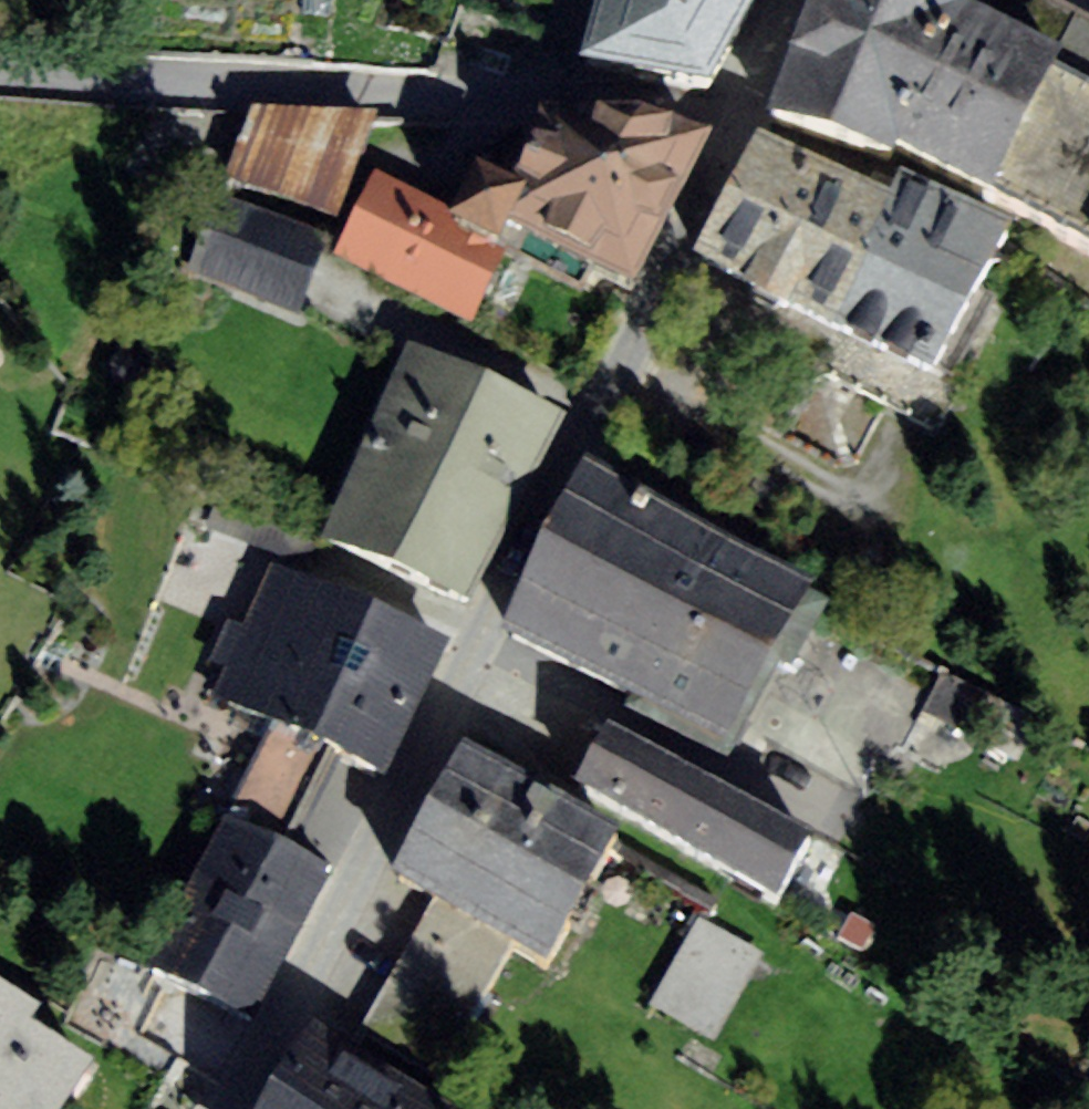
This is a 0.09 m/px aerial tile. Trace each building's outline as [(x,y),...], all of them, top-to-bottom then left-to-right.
[(713,120),(773,0),(603,0),(577,89),(713,120)] [(1029,0),(970,0),(966,8),(949,0),(825,0),(776,133),(900,181),(906,169),(1088,267),(1088,33),(1029,0)] [(375,130),(254,119),(228,193),(339,237),(375,130)] [(538,137),(508,218),(528,228),(513,257),(632,321),(712,167),(644,140),(538,137)] [(761,155),(728,219),(859,285),(892,221),(761,155)] [(376,187),(333,273),(471,341),(513,257),(528,228),(508,218),(474,202),(461,229),(376,187)] [(902,201),(892,221),(859,285),(827,349),(936,405),(940,396),(1011,257),(902,201)] [(327,241),(220,202),(191,282),(298,321),(327,241)] [(827,349),(859,285),(728,219),(696,283),(827,349)] [(940,396),(936,405),(827,349),(811,379),(939,444),(958,405),(940,396)] [(316,557),(461,625),(552,434),(408,366),(316,557)] [(582,459),(539,542),(773,662),(816,579),(582,459)] [(725,755),(773,662),(539,542),(496,626),(630,695),(625,704),(725,755)] [(369,787),(436,653),(274,573),(207,708),(369,787)] [(777,891),(811,829),(608,718),(574,780),(777,891)] [(544,957),(620,825),(465,736),(390,866),(438,893),(364,1021),(440,1064),(512,938),(544,957)] [(249,1042),(331,887),(223,830),(141,985),(249,1042)] [(762,954),(696,917),(648,1002),(714,1039),(762,954)] [(96,1090),(34,1049),(45,1033),(0,1004),(0,1108),(84,1108),(96,1090)] [(450,1106),(311,1022),(258,1108),(448,1108),(450,1106)]
